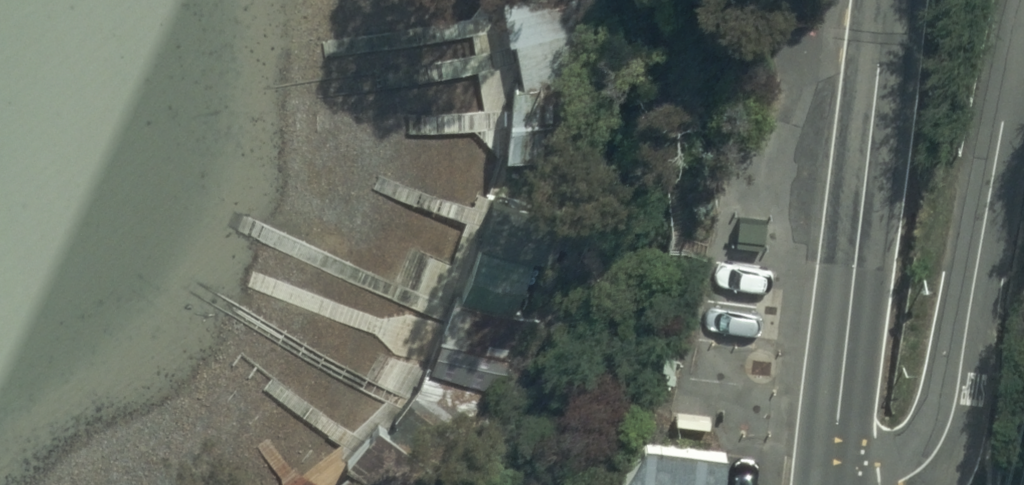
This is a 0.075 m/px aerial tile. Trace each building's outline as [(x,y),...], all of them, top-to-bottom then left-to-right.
[(514,89),(511,161),(588,163),(592,2),(503,0),(502,0),(511,45),(516,45),(524,89),(514,89)] [(478,246),(564,274),(577,237),(490,208),(478,246)] [(564,274),(478,246),(460,300),(546,328),(564,274)] [(546,328),(460,300),(454,298),(439,341),(531,372),(546,328)] [(522,374),(433,350),(420,392),(510,417),(522,374)] [(373,433),(348,468),(373,484),(447,484),(373,433)] [(621,484),(749,484),(752,454),(626,442),(621,484)]
